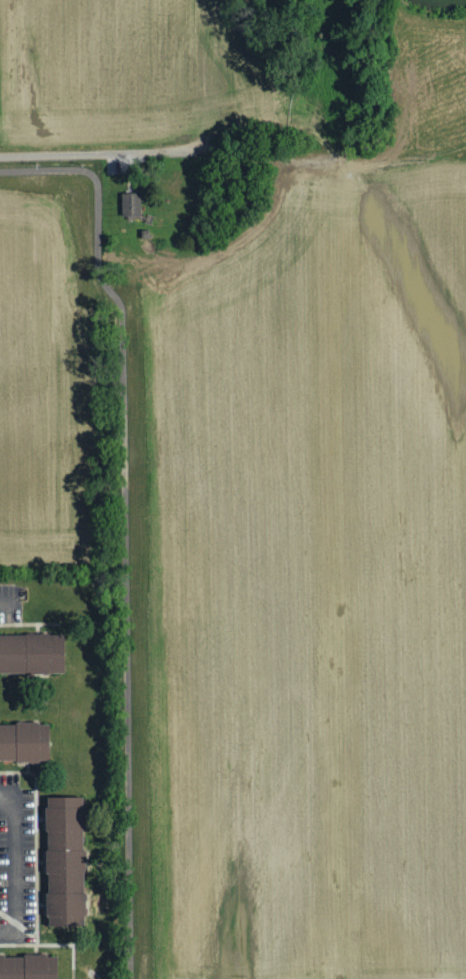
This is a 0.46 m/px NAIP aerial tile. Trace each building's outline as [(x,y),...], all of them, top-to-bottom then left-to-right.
[(140,194),(121,195),(122,219),(141,218),(140,194)] [(64,671),(0,670),(0,632),(64,633),(64,671)] [(51,759),(0,760),(0,722),(50,721),(51,759)] [(48,923),(47,796),(84,795),(85,923),(48,923)] [(56,955),(56,978),(0,978),(0,955),(56,955)]
